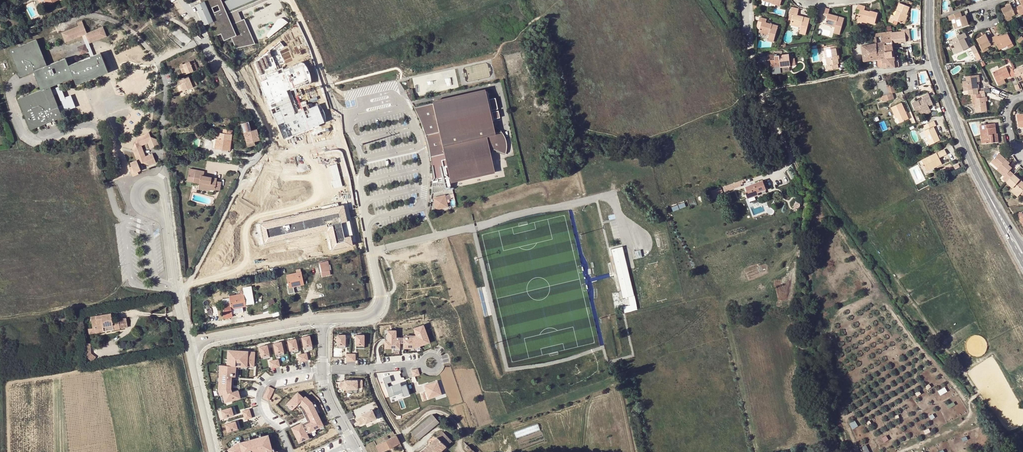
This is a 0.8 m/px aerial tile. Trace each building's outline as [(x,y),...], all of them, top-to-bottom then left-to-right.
[(48,7),(47,5),(58,0),(40,0),(44,8),(48,7)] [(201,3),(195,5),(206,28),(211,26),(216,36),(221,34),(224,41),(231,38),(236,48),(253,44),(243,20),(242,20),(237,10),(260,0),(200,0),(201,3)] [(906,15),(909,7),(907,6),(908,2),(902,0),(901,0),(900,4),(899,3),(896,11),(897,12),(895,16),(891,15),(888,21),(893,23),(894,20),(903,23),(906,15)] [(865,7),(858,5),(857,9),(860,10),(859,14),(857,19),(867,22),(874,24),(878,13),(870,11),(870,12),(864,10),(865,7)] [(1017,8),(1016,7),(1012,9),(1010,5),(1001,9),(1006,19),(1014,15),(1015,16),(1020,14),(1017,8)] [(799,9),(792,7),(788,20),(791,21),(791,25),(800,28),(799,33),(805,35),(809,18),(803,17),(803,18),(797,16),(799,9)] [(829,9),(825,8),(823,16),(827,17),(825,24),(834,27),(833,32),(839,34),(843,19),(828,14),(829,9)] [(961,11),(948,16),(949,21),(951,20),(954,19),(958,28),(968,25),(965,15),(962,16),(961,11)] [(759,32),(767,34),(769,35),(767,40),(773,42),(777,26),(765,22),(766,19),(759,17),(758,21),(761,22),(759,32)] [(277,20),(269,32),(272,35),(288,22),(284,19),(281,18),(277,20)] [(65,43),(81,36),(85,35),(88,44),(106,37),(103,28),(87,34),(82,21),(77,23),(78,27),(61,33),(65,43)] [(901,31),(891,32),(892,41),(884,42),(885,51),(893,50),(893,43),(906,41),(905,32),(904,31),(901,31)] [(891,32),(887,32),(875,34),(876,44),(884,42),(892,41),(891,32)] [(964,33),(952,39),(956,47),(959,52),(968,47),(964,39),(967,37),(964,33)] [(997,35),(993,37),(996,43),(999,49),(1006,46),(1012,43),(1007,34),(999,38),(997,35)] [(90,57),(93,56),(88,44),(85,35),(81,36),(84,44),(88,52),(90,57)] [(996,43),(993,37),(988,39),(986,35),(977,39),(982,48),(988,45),(990,44),(991,45),(996,43)] [(51,87),(59,83),(73,78),(76,85),(108,73),(100,53),(93,56),(90,57),(69,66),(66,59),(47,66),(36,40),(10,50),(20,77),(33,72),(41,91),(18,100),(30,129),(62,117),(60,112),(51,87)] [(884,42),(876,44),(877,52),(885,51),(884,42)] [(88,52),(84,44),(77,47),(80,55),(88,52)] [(877,52),(876,44),(862,46),(863,54),(877,52)] [(828,57),(825,58),(826,66),(825,66),(825,71),(838,69),(837,64),(838,64),(838,59),(836,53),(837,52),(836,45),(826,47),(828,57)] [(882,69),(899,67),(898,59),(894,59),(894,57),(885,58),(885,51),(877,52),(877,59),(882,58),(882,59),(877,60),(878,67),(882,67),(882,69)] [(863,54),(864,61),(877,59),(877,52),(863,54)] [(767,61),(768,61),(770,61),(770,63),(771,67),(780,66),(781,68),(790,67),(788,55),(774,56),(774,54),(766,55),(767,61)] [(184,68),(181,69),(183,75),(198,69),(196,65),(191,67),(189,62),(182,65),(184,68)] [(1013,70),(1013,69),(1008,71),(1006,66),(993,72),(997,82),(1004,79),(1010,76),(1011,77),(1016,76),(1013,70)] [(1016,77),(1021,75),(1022,80),(1022,68),(1022,66),(1013,70),(1016,76),(1016,77)] [(968,90),(968,95),(971,95),(978,94),(978,89),(980,89),(979,84),(978,85),(977,82),(979,82),(980,82),(979,75),(967,76),(967,81),(963,81),(964,88),(968,87),(968,90)] [(183,83),(180,85),(182,91),(197,85),(195,80),(191,82),(189,77),(182,80),(183,83)] [(877,83),(881,96),(882,95),(889,93),(886,85),(885,81),(877,83)] [(65,98),(59,83),(51,87),(60,112),(75,107),(71,96),(65,98)] [(893,92),(896,91),(893,83),(886,85),(889,93),(893,92)] [(432,103),(415,107),(421,119),(426,135),(430,147),(431,156),(433,180),(432,193),(453,188),(451,183),(495,173),(491,153),(492,152),(493,151),(494,149),(506,154),(507,150),(507,147),(507,143),(506,140),(505,137),(503,133),(502,132),(501,131),(500,129),(499,128),(497,127),(495,126),(494,126),(493,121),(494,120),(494,119),(500,117),(499,111),(493,112),(492,110),(498,109),(496,98),(489,99),(487,91),(485,91),(484,88),(431,100),(432,103)] [(889,93),(882,95),(884,101),(895,97),(893,92),(889,93)] [(923,98),(931,95),(929,92),(918,97),(920,100),(920,101),(924,99),(923,98)] [(982,97),(981,94),(978,94),(971,95),(971,99),(974,98),(976,112),(987,111),(985,97),(982,97)] [(913,103),(915,108),(920,109),(922,108),(922,109),(931,110),(929,106),(934,103),(931,95),(923,98),(924,99),(920,101),(920,100),(913,103)] [(904,106),(893,109),(897,117),(898,116),(902,122),(909,118),(904,106)] [(132,114),(123,125),(129,130),(139,119),(132,114)] [(927,137),(931,145),(940,141),(934,127),(936,125),(934,121),(924,126),(926,130),(924,131),(927,137)] [(248,122),(240,124),(246,144),(247,144),(248,147),(256,145),(255,142),(260,141),(257,130),(251,131),(248,122)] [(980,125),(981,137),(985,137),(986,143),(994,142),(993,134),(996,134),(995,124),(980,125)] [(132,150),(136,160),(145,157),(141,147),(147,144),(149,149),(159,145),(157,140),(150,137),(149,132),(137,137),(132,150)] [(230,149),(233,150),(234,145),(231,144),(232,135),(222,134),(217,133),(214,149),(230,151),(230,149)] [(922,160),(927,168),(932,166),(933,168),(934,168),(943,163),(940,158),(947,155),(945,149),(922,160)] [(1001,179),(1006,183),(1007,183),(1013,175),(1009,171),(1011,168),(1008,165),(1004,161),(1005,160),(999,153),(993,160),(999,166),(997,168),(1004,175),(1001,179)] [(145,157),(149,166),(155,163),(152,154),(145,157)] [(145,157),(136,160),(130,162),(132,167),(129,168),(133,177),(138,174),(138,172),(140,171),(138,165),(143,163),(149,166),(145,157)] [(991,162),(997,168),(999,166),(993,160),(991,162)] [(195,170),(189,169),(187,182),(193,183),(194,178),(195,170)] [(205,172),(195,170),(194,178),(199,179),(198,184),(198,189),(204,190),(204,188),(210,189),(215,190),(216,181),(217,179),(204,176),(205,172)] [(1014,174),(1013,175),(1007,183),(1013,188),(1019,194),(1022,192),(1022,193),(1022,183),(1014,174)] [(743,179),(708,192),(710,197),(719,194),(744,184),(743,179)] [(762,181),(746,187),(749,196),(766,190),(762,181)] [(1019,194),(1013,188),(1011,191),(1018,197),(1020,194),(1022,192),(1019,194)] [(445,195),(433,197),(434,202),(436,209),(448,206),(445,195)] [(618,244),(606,247),(618,296),(629,293),(618,244)] [(644,256),(643,249),(636,250),(637,257),(644,256)] [(320,263),(323,277),(330,276),(329,271),(330,271),(327,261),(320,263)] [(304,285),(301,270),(296,270),(296,273),(287,275),(289,286),(295,285),(295,287),(304,285)] [(236,308),(245,306),(242,291),(238,292),(239,294),(229,296),(231,307),(236,306),(236,308)] [(95,320),(90,321),(91,326),(94,326),(95,330),(106,328),(107,331),(119,329),(117,320),(112,320),(110,314),(94,316),(95,320)] [(124,319),(117,320),(119,329),(125,328),(126,328),(125,319),(124,319)] [(403,340),(403,348),(413,348),(420,346),(419,343),(426,341),(424,334),(427,333),(424,325),(414,328),(415,332),(416,335),(411,337),(403,337),(403,340)] [(396,330),(388,330),(388,340),(385,340),(385,348),(393,348),(400,348),(400,340),(396,340),(396,337),(396,330)] [(430,342),(427,333),(424,334),(426,341),(419,343),(420,346),(430,342)] [(310,335),(302,337),(304,347),(312,346),(310,335)] [(345,345),(346,335),(337,335),(337,345),(345,345)] [(364,345),(364,335),(356,335),(356,345),(364,345)] [(296,338),(288,340),(290,351),(298,349),(296,338)] [(282,342),(274,343),(276,354),(284,352),(282,342)] [(267,345),(259,346),(262,357),(270,355),(267,345)] [(89,346),(85,346),(87,358),(93,362),(96,358),(91,355),(89,346)] [(254,367),(255,352),(221,349),(221,365),(220,372),(220,377),(219,383),(219,389),(221,395),(223,402),(240,397),(238,390),(239,389),(241,369),(241,366),(247,366),(254,367)] [(298,355),(299,362),(309,360),(307,353),(298,355)] [(278,359),(269,361),(271,368),(280,366),(278,359)] [(390,396),(406,392),(407,395),(413,394),(410,383),(405,385),(404,381),(394,384),(392,375),(385,377),(390,396)] [(362,388),(362,380),(344,380),(344,381),(340,381),(340,388),(344,388),(344,389),(358,389),(358,388),(362,388)] [(437,381),(424,385),(426,392),(421,393),(423,400),(426,399),(426,397),(428,396),(429,399),(442,394),(437,381)] [(269,386),(263,398),(269,400),(274,389),(269,386)] [(297,393),(287,403),(293,409),(298,404),(300,402),(302,405),(311,420),(308,422),(305,424),(309,432),(315,429),(323,425),(317,414),(311,403),(305,396),(303,398),(297,393)] [(300,402),(298,404),(300,406),(307,420),(304,422),(301,423),(307,433),(309,432),(305,424),(308,422),(311,420),(302,405),(300,402)] [(314,402),(311,403),(317,414),(320,412),(314,402)] [(231,407),(221,410),(223,418),(234,415),(231,407)] [(242,411),(245,420),(252,418),(250,409),(242,411)] [(376,419),(372,409),(361,414),(362,417),(356,420),(359,425),(365,422),(365,423),(369,422),(369,421),(372,419),(372,420),(376,419)] [(438,423),(432,415),(410,433),(417,441),(438,423)] [(235,421),(225,424),(228,432),(238,429),(235,421)] [(307,433),(301,423),(292,428),(296,436),(299,434),(302,441),(309,437),(307,433)] [(540,424),(515,430),(517,437),(541,431),(540,424)] [(443,432),(437,437),(446,447),(451,442),(443,432)] [(225,451),(226,451),(278,451),(277,451),(283,450),(279,440),(277,440),(275,433),(261,437),(257,438),(250,440),(245,441),(240,442),(237,443),(232,446),(225,451)] [(396,436),(390,439),(383,442),(376,446),(380,451),(383,451),(400,444),(396,436)] [(419,451),(440,451),(441,451),(446,447),(437,437),(419,451)]
